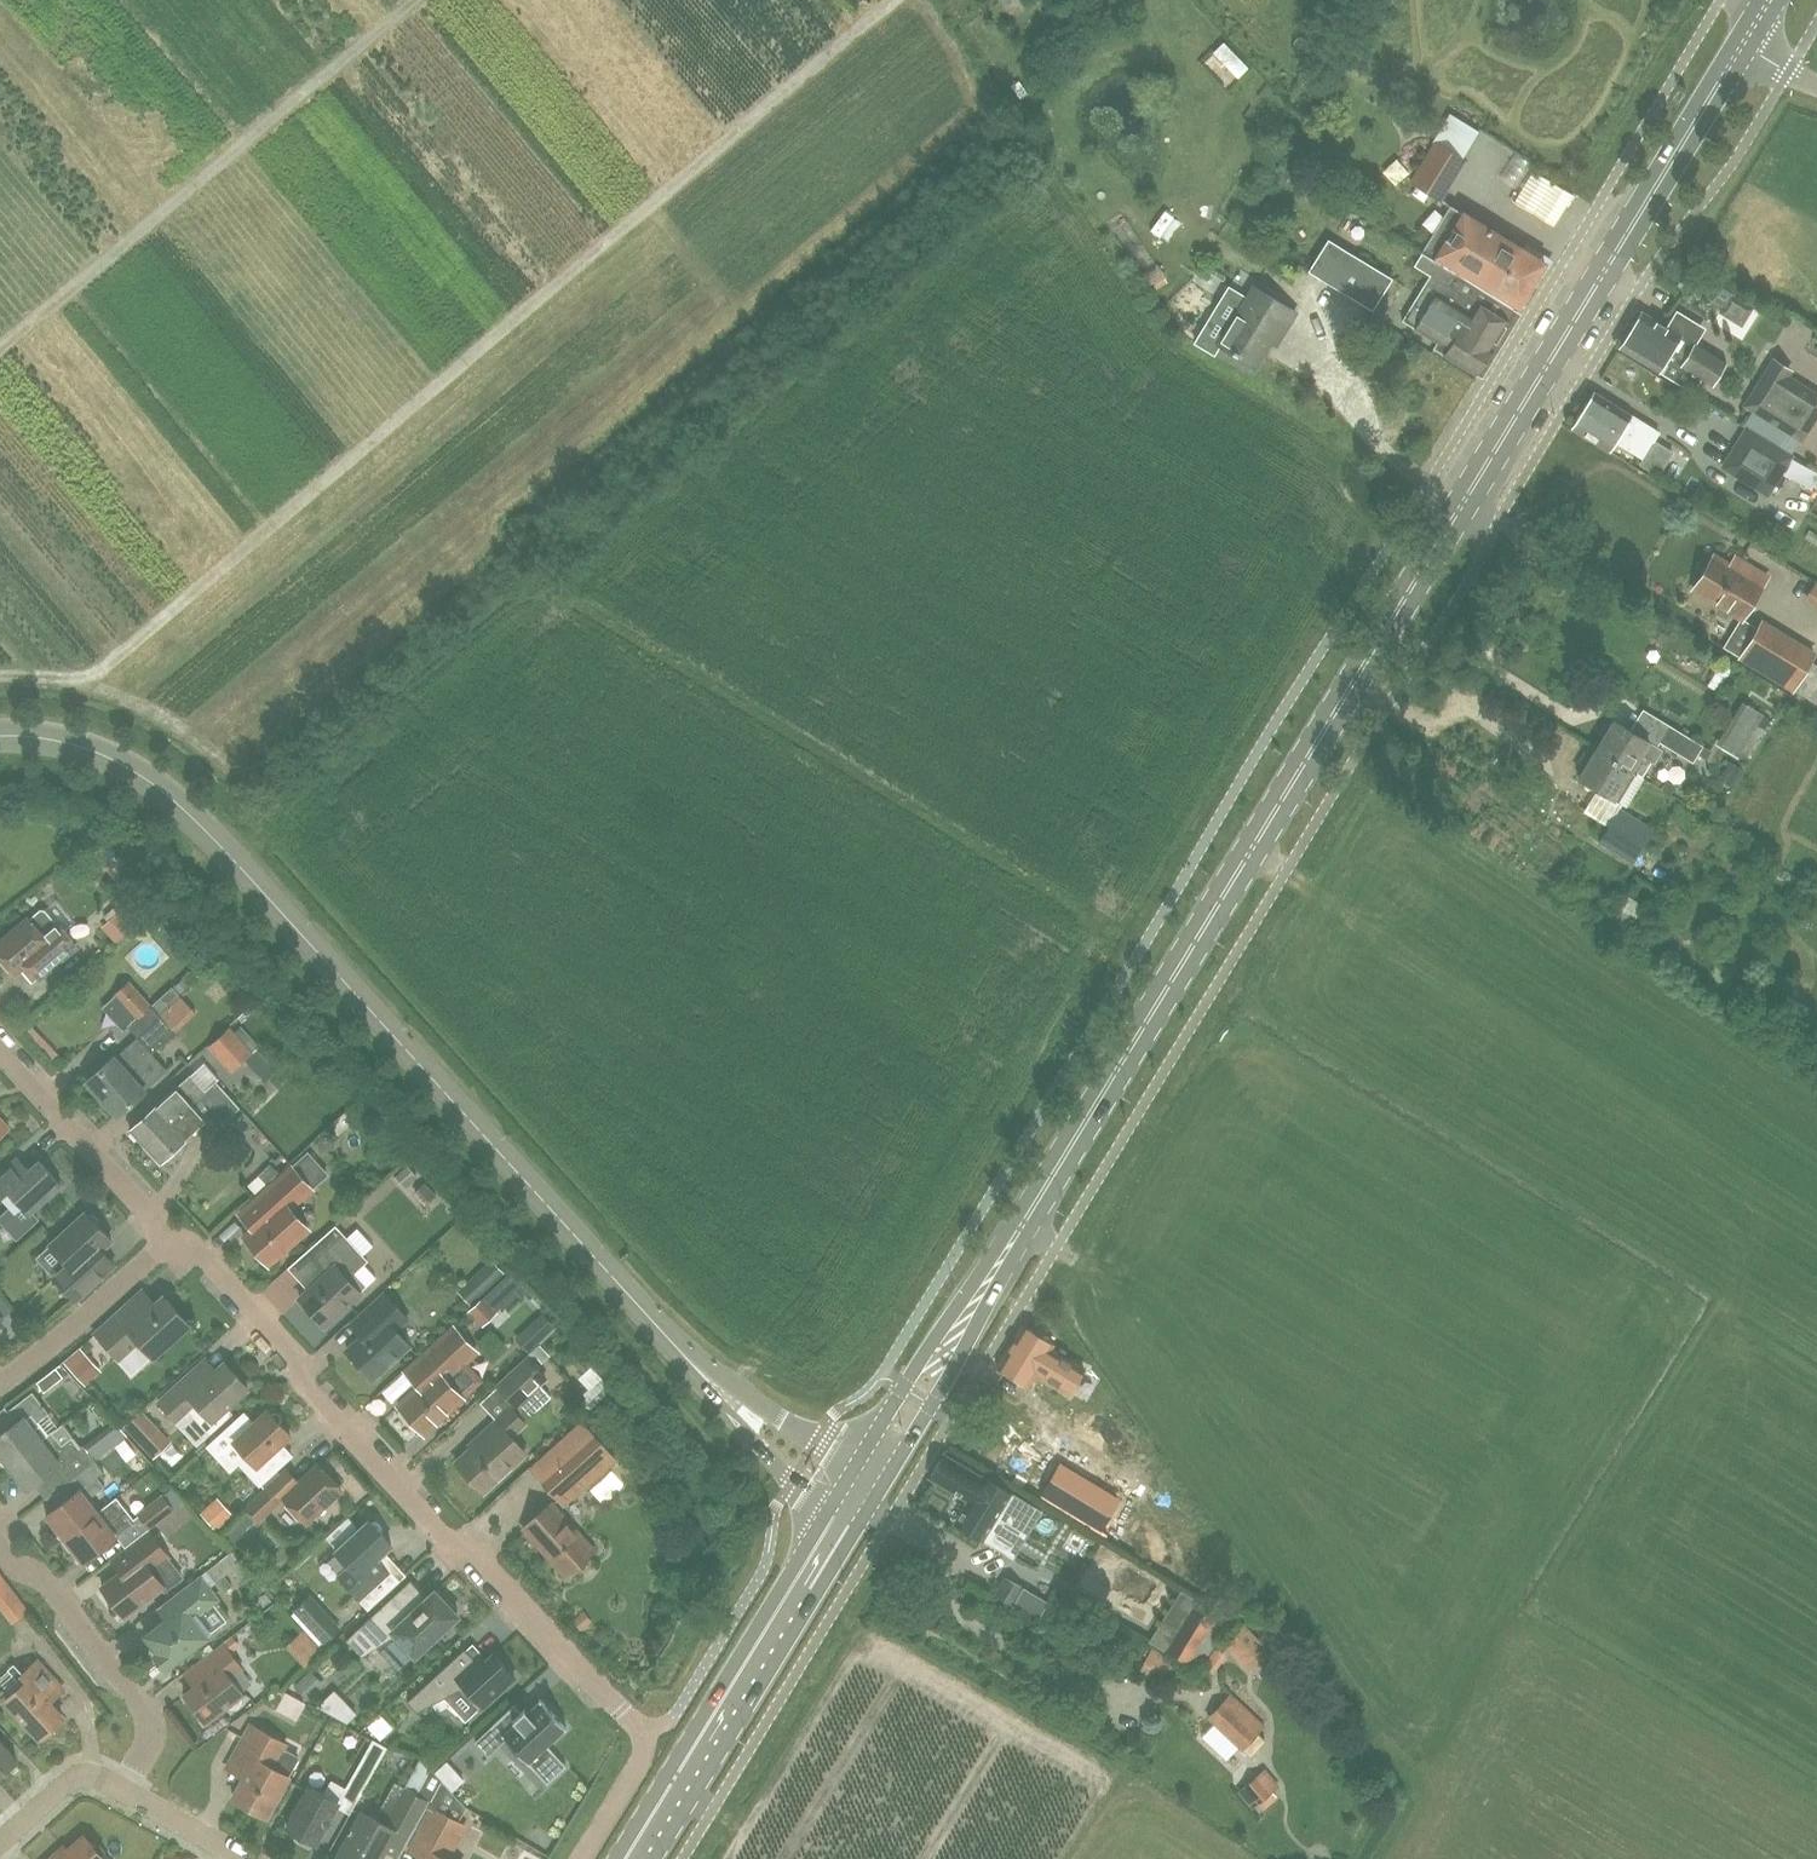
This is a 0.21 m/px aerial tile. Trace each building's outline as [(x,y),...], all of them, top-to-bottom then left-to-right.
[(1466,159),(1433,141),(1408,183),(1441,201),(1466,159)] [(1545,261),(1464,213),(1451,205),(1424,249),(1514,305),(1515,303),(1518,305),(1545,261)] [(1369,309),(1370,308),(1372,310),(1392,278),(1328,238),(1307,270),(1343,292),(1361,303),(1360,304),(1369,309)] [(1513,308),(1514,305),(1424,249),(1414,265),(1430,275),(1402,321),(1437,342),(1433,348),(1482,377),(1521,312),(1513,308)] [(1277,348),(1299,312),(1250,282),(1214,344),(1256,369),(1271,344),(1277,348)] [(1744,323),(1755,304),(1724,285),(1713,304),(1744,323)] [(1680,335),(1640,311),(1618,348),(1659,371),(1666,357),(1698,376),(1713,385),(1725,363),(1694,344),(1691,349),(1677,340),(1680,335)] [(1742,405),(1803,442),(1816,420),(1816,391),(1791,375),(1794,370),(1772,357),(1742,405)] [(1593,392),(1571,428),(1609,451),(1614,442),(1641,458),(1652,441),(1658,431),(1594,392),(1593,392)] [(1742,423),(1717,465),(1767,495),(1792,453),(1742,423)] [(1693,588),(1742,618),(1767,576),(1739,559),(1734,568),(1713,555),(1693,588)] [(1816,603),(1816,584),(1808,598),(1816,603)] [(1756,626),(1742,618),(1723,647),(1738,656),(1736,659),(1793,693),(1816,652),(1761,617),(1756,626)] [(1755,703),(1724,743),(1744,758),(1775,718),(1755,703)] [(1596,747),(1631,769),(1637,759),(1641,762),(1654,762),(1662,749),(1613,719),(1610,724),(1605,725),(1601,733),(1602,738),(1596,747)] [(1702,746),(1669,726),(1659,742),(1692,762),(1702,746)] [(1630,770),(1631,769),(1596,747),(1578,777),(1613,798),(1626,807),(1643,779),(1630,770)] [(1619,807),(1607,827),(1597,843),(1632,864),(1654,829),(1619,807)] [(143,889),(103,925),(118,943),(159,907),(143,889)] [(1615,916),(1633,926),(1647,902),(1630,892),(1615,916)] [(0,944),(0,958),(14,974),(22,967),(35,981),(75,946),(44,910),(39,910),(0,944)] [(129,981),(113,995),(114,996),(136,1020),(152,1006),(129,981)] [(172,987),(152,1006),(160,1016),(182,997),(172,987)] [(86,1071),(86,1075),(89,1079),(86,1082),(102,1099),(152,1054),(151,1053),(175,1032),(160,1016),(137,1037),(115,1058),(114,1057),(107,1063),(103,1059),(99,1059),(86,1071)] [(230,1027),(206,1047),(230,1074),(244,1061),(253,1052),(234,1032),(230,1027)] [(152,1054),(102,1099),(117,1116),(145,1090),(144,1090),(166,1070),(152,1054)] [(268,1060),(255,1073),(265,1084),(277,1071),(268,1060)] [(145,1146),(216,1082),(215,1082),(205,1092),(190,1076),(159,1106),(157,1104),(130,1129),(145,1146)] [(219,1086),(216,1082),(145,1146),(160,1163),(188,1138),(186,1136),(208,1118),(217,1128),(239,1107),(219,1086)] [(9,1128),(0,1118),(0,1136),(9,1128)] [(236,1213),(251,1230),(242,1238),(267,1265),(306,1229),(287,1208),(324,1174),(305,1154),(254,1201),(252,1199),(236,1213)] [(0,1173),(0,1196),(11,1208),(23,1209),(29,1215),(61,1185),(39,1161),(29,1170),(17,1158),(0,1173)] [(85,1212),(50,1245),(67,1264),(53,1277),(73,1298),(75,1301),(76,1300),(97,1281),(116,1263),(103,1249),(112,1241),(99,1227),(99,1222),(93,1215),(88,1215),(85,1212)] [(308,1291),(299,1299),(324,1326),(359,1293),(376,1277),(364,1264),(367,1261),(361,1255),(345,1238),(333,1226),(305,1252),(325,1275),(308,1291)] [(529,1290),(512,1271),(483,1297),(495,1311),(502,1304),(504,1306),(518,1294),(521,1297),(529,1290)] [(164,1297),(157,1303),(142,1287),(122,1305),(124,1308),(95,1334),(120,1361),(140,1343),(152,1356),(188,1324),(164,1297)] [(373,1378),(409,1345),(396,1331),(408,1320),(385,1294),(351,1325),(361,1336),(347,1350),(373,1378)] [(468,1311),(482,1326),(497,1312),(495,1311),(483,1297),(468,1311)] [(543,1315),(534,1323),(546,1336),(555,1328),(543,1315)] [(1083,1368),(1050,1348),(1052,1344),(1021,1325),(996,1367),(1027,1386),(1035,1373),(1068,1393),(1083,1368)] [(476,1385),(459,1367),(476,1351),(453,1327),(421,1356),(419,1354),(401,1371),(417,1388),(398,1406),(423,1434),(462,1398),(476,1385)] [(84,1387),(107,1369),(97,1358),(104,1352),(92,1338),(63,1361),(84,1387)] [(224,1362),(217,1368),(206,1355),(189,1370),(191,1372),(158,1402),(178,1424),(190,1413),(210,1434),(233,1413),(227,1407),(248,1388),(224,1362)] [(528,1356),(496,1385),(515,1406),(546,1376),(533,1362),(528,1356)] [(56,1367),(36,1382),(44,1392),(63,1377),(56,1367)] [(614,1390),(601,1377),(586,1390),(587,1391),(587,1393),(588,1396),(588,1398),(587,1399),(585,1401),(584,1403),(583,1405),(584,1407),(585,1408),(587,1406),(592,1411),(614,1390)] [(42,1439),(32,1426),(48,1414),(32,1392),(7,1411),(16,1422),(0,1434),(0,1455),(8,1466),(42,1439)] [(510,1408),(496,1421),(495,1423),(497,1425),(456,1464),(482,1492),(525,1452),(510,1436),(524,1422),(510,1408)] [(172,1442),(159,1428),(142,1409),(123,1426),(141,1445),(153,1459),(172,1442)] [(273,1412),(270,1414),(267,1410),(254,1422),(244,1411),(206,1446),(217,1457),(227,1448),(240,1463),(260,1485),(277,1470),(265,1458),(283,1442),(290,1435),(279,1423),(280,1420),(280,1417),(279,1414),(276,1412),(273,1412)] [(104,1422),(86,1434),(92,1444),(110,1432),(104,1422)] [(59,1464),(70,1479),(95,1460),(108,1450),(100,1441),(87,1451),(85,1447),(83,1445),(82,1446),(79,1448),(71,1438),(62,1445),(52,1432),(42,1439),(8,1466),(26,1489),(35,1482),(59,1464)] [(558,1499),(608,1455),(589,1433),(539,1477),(558,1499)] [(1009,1492),(1008,1494),(984,1480),(984,1481),(942,1456),(930,1477),(969,1501),(955,1523),(982,1540),(998,1513),(1023,1528),(1035,1508),(1009,1492)] [(116,1497),(110,1501),(97,1511),(88,1499),(104,1486),(97,1477),(104,1472),(95,1460),(70,1479),(78,1490),(54,1508),(46,1515),(64,1538),(117,1498),(116,1497)] [(1060,1464),(1042,1493),(1100,1528),(1118,1499),(1060,1464)] [(301,1481),(282,1498),(283,1499),(305,1523),(341,1490),(318,1465),(301,1481)] [(280,1503),(283,1499),(282,1498),(301,1481),(286,1466),(265,1487),(243,1508),(258,1523),(280,1503)] [(215,1525),(234,1511),(221,1495),(203,1510),(215,1525)] [(162,1497),(139,1514),(149,1527),(155,1522),(169,1511),(171,1509),(165,1501),(162,1497)] [(135,1521),(126,1509),(117,1498),(64,1538),(82,1562),(135,1521)] [(171,1509),(169,1511),(180,1527),(195,1517),(182,1500),(171,1509)] [(592,1550),(551,1504),(523,1529),(564,1575),(592,1550)] [(391,1545),(380,1533),(382,1528),(376,1521),(371,1523),(368,1520),(335,1551),(349,1567),(339,1577),(368,1608),(390,1588),(369,1566),(384,1551),(391,1545)] [(167,1557),(148,1532),(122,1552),(121,1551),(109,1559),(120,1574),(102,1588),(123,1615),(160,1587),(165,1593),(185,1577),(169,1556),(167,1557)] [(14,1624),(32,1611),(0,1568),(0,1605),(14,1624)] [(156,1608),(164,1620),(144,1635),(156,1651),(153,1654),(164,1669),(206,1637),(191,1618),(215,1599),(197,1576),(156,1608)] [(1005,1578),(994,1595),(1010,1605),(1020,1587),(1005,1578)] [(433,1590),(405,1616),(388,1598),(344,1639),(360,1656),(391,1636),(410,1658),(456,1615),(454,1612),(457,1609),(446,1597),(443,1600),(433,1590)] [(295,1609),(324,1640),(337,1628),(309,1597),(295,1609)] [(1210,1628),(1187,1614),(1170,1641),(1193,1655),(1210,1628)] [(285,1646),(305,1668),(325,1649),(304,1628),(285,1646)] [(184,1674),(193,1687),(183,1695),(204,1721),(225,1705),(229,1707),(233,1708),(237,1707),(240,1703),(240,1699),(239,1695),(241,1694),(228,1677),(240,1668),(223,1645),(200,1663),(184,1674)] [(417,1712),(444,1698),(460,1689),(478,1710),(514,1677),(493,1654),(482,1664),(477,1658),(475,1660),(466,1650),(465,1648),(407,1701),(417,1712)] [(1154,1648),(1145,1668),(1169,1679),(1178,1659),(1154,1648)] [(11,1694),(4,1699),(39,1739),(63,1718),(49,1703),(63,1690),(37,1660),(23,1673),(28,1679),(11,1694)] [(1267,1725),(1233,1694),(1212,1716),(1253,1755),(1268,1739),(1261,1732),(1267,1725)] [(506,1739),(547,1783),(566,1766),(547,1744),(566,1727),(541,1700),(528,1712),(524,1709),(521,1712),(514,1705),(475,1741),(488,1755),(506,1739)] [(233,1754),(225,1769),(244,1779),(233,1799),(265,1816),(288,1775),(298,1756),(283,1748),(285,1743),(251,1725),(235,1755),(233,1754)] [(372,1739),(347,1784),(362,1792),(387,1747),(372,1739)] [(17,1760),(0,1741),(0,1775),(17,1760)] [(420,1758),(404,1787),(395,1782),(375,1818),(362,1811),(337,1856),(342,1858),(379,1858),(384,1850),(399,1858),(414,1832),(430,1802),(441,1782),(429,1770),(420,1758)] [(1256,1775),(1257,1777),(1238,1795),(1249,1808),(1269,1791),(1270,1793),(1279,1785),(1265,1768),(1256,1775)] [(315,1844),(336,1806),(339,1801),(338,1801),(346,1788),(331,1780),(324,1793),(309,1785),(286,1828),(296,1834),(296,1840),(308,1847),(313,1843),(315,1844)] [(416,1838),(413,1836),(406,1850),(423,1858),(446,1858),(450,1852),(443,1848),(457,1823),(466,1807),(466,1805),(444,1782),(430,1808),(432,1809),(416,1838)] [(84,1836),(60,1858),(105,1858),(84,1836)]
